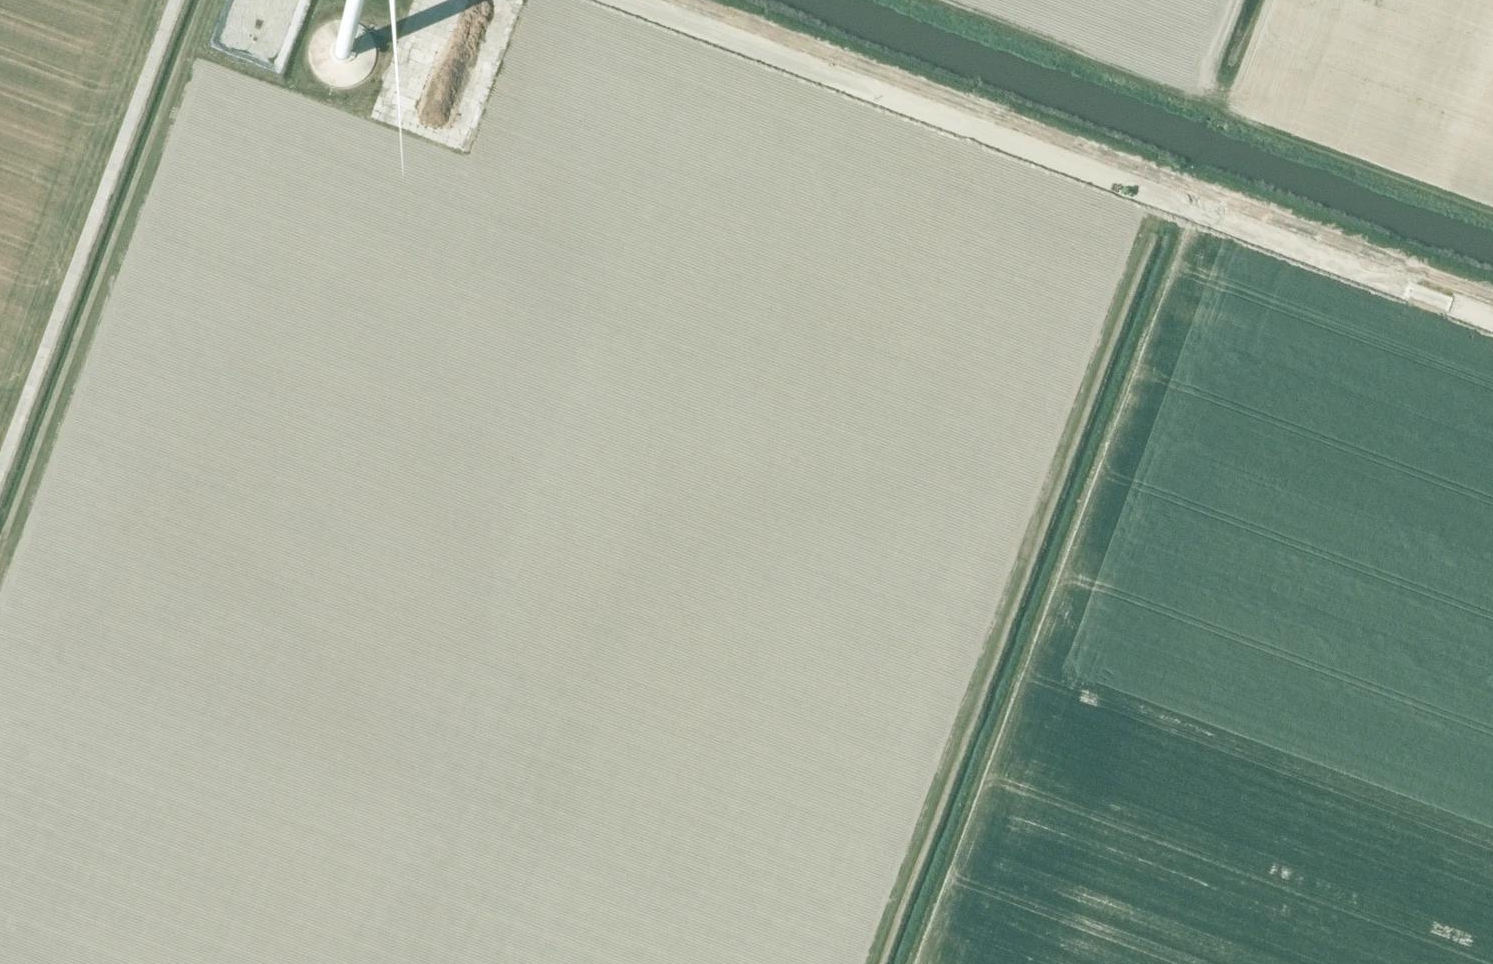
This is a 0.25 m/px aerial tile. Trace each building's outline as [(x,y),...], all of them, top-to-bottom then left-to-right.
[(342,42),(341,42),(340,42),(339,43),(338,43),(337,43),(336,44),(335,44),(335,45),(334,45),(333,46),(333,47),(332,48),(332,49),(331,50),(331,51),(331,52),(331,53),(331,54),(331,55),(331,56),(332,57),(332,58),(333,59),(333,60),(334,60),(335,61),(335,62),(336,62),(337,63),(338,63),(339,63),(340,63),(341,64),(342,64),(343,63),(344,63),(345,63),(346,63),(347,62),(348,62),(348,61),(349,60),(350,60),(350,59),(351,58),(351,57),(352,56),(352,55),(352,54),(352,53),(352,52),(352,51),(352,50),(351,49),(351,48),(350,47),(350,46),(349,45),(348,45),(348,44),(347,44),(346,43),(345,43),(344,43),(343,43),(342,42)]
